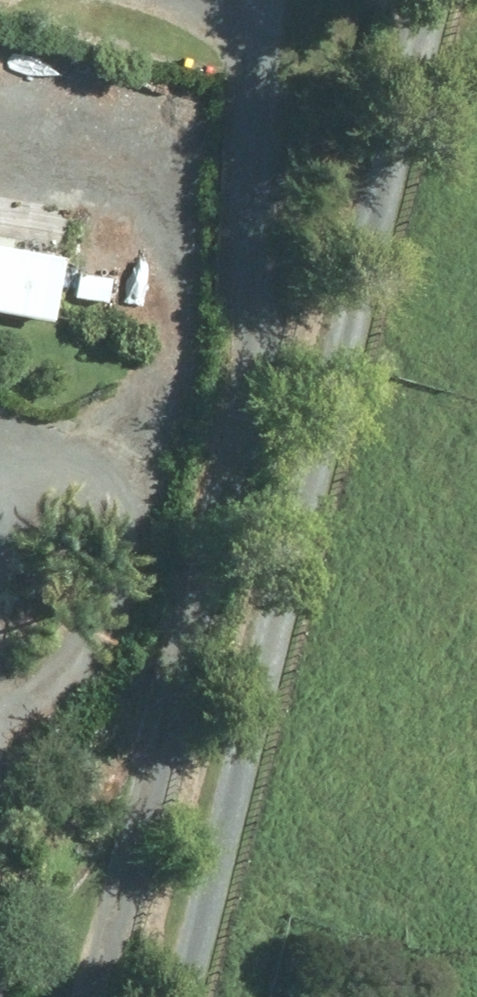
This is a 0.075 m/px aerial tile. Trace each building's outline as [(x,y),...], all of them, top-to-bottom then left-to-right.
[(52,318),(61,248),(0,240),(0,311),(52,318)]
